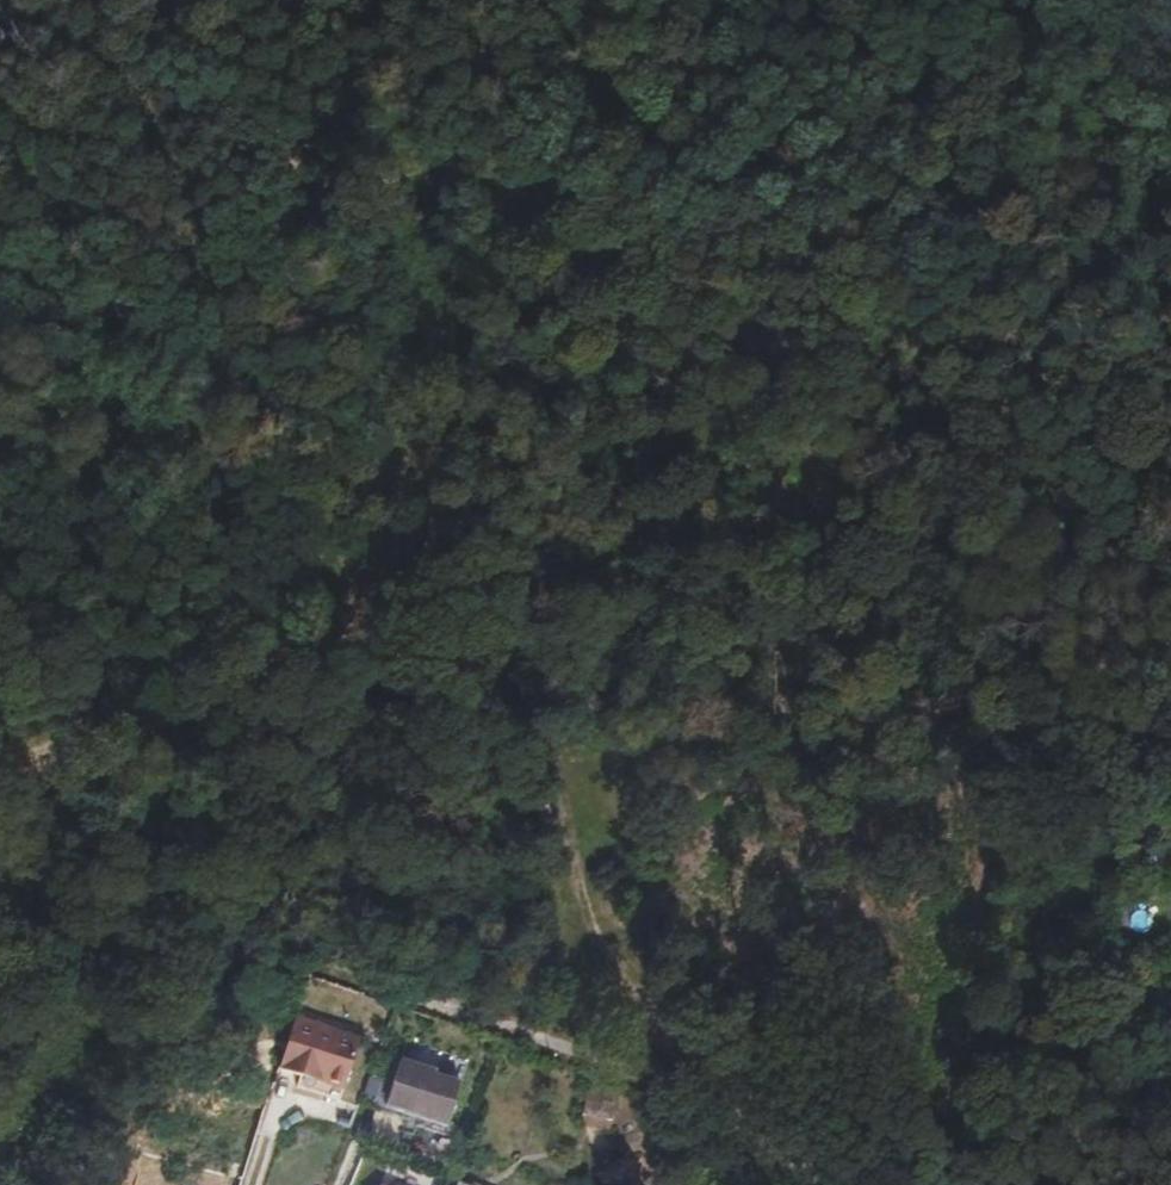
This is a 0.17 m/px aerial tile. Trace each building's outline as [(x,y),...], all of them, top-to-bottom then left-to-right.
[(361,1035),(297,1014),(278,1073),(300,1080),(296,1091),(339,1105),(361,1035)] [(443,1122),(453,1096),(463,1070),(436,1059),(437,1056),(404,1043),(382,1100),(407,1110),(408,1107),(440,1119),(439,1121),(443,1122)] [(407,1110),(406,1112),(438,1124),(439,1121),(440,1119),(408,1107),(407,1110)] [(663,1115),(638,1107),(627,1140),(651,1148),(663,1115)]
